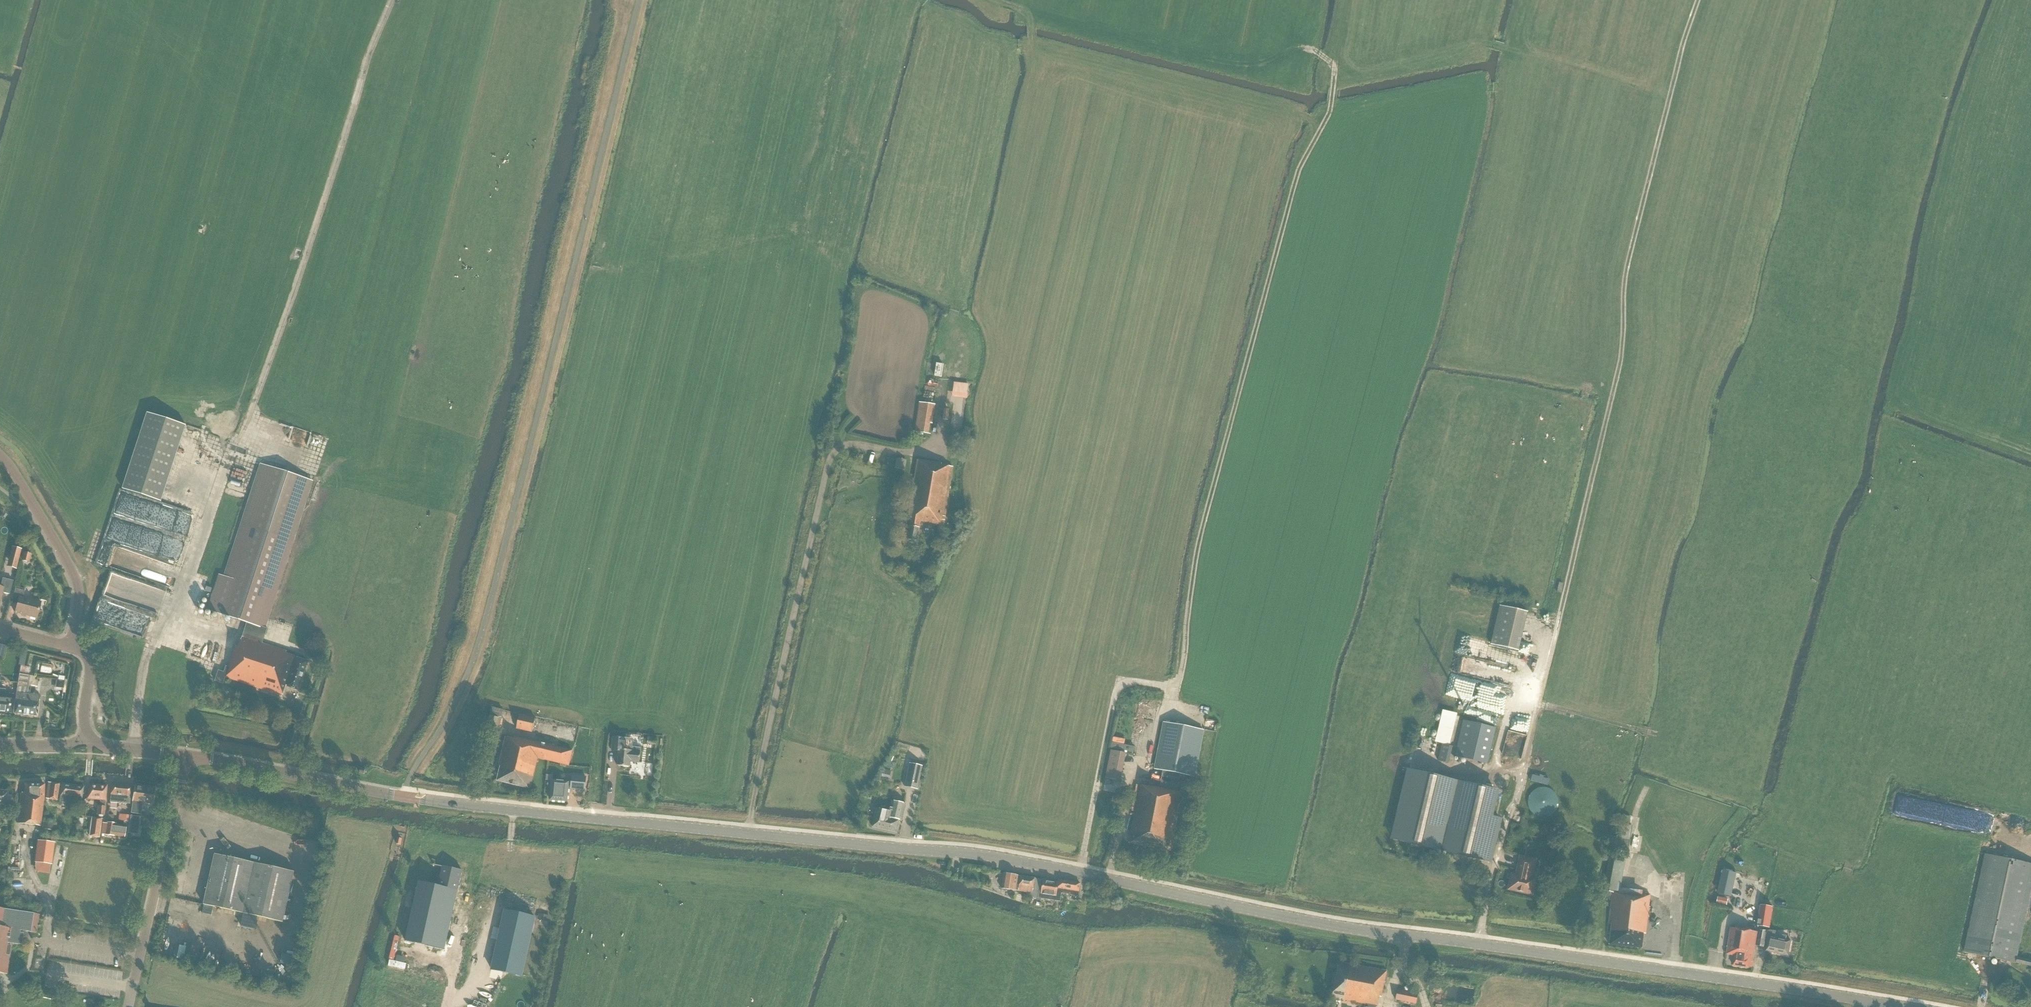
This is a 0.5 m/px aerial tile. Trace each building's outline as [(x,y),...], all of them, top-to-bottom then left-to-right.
[(941,378),(943,366),(936,365),(935,377),(941,378)] [(970,383),(954,382),(954,397),(970,398),(970,383)] [(914,431),(928,434),(930,423),(932,424),(935,405),(919,402),(914,431)] [(147,414),(123,491),(163,503),(187,426),(147,414)] [(901,459),(900,459),(899,459),(898,459),(898,460),(897,460),(897,461),(896,461),(896,462),(896,463),(896,464),(896,465),(896,466),(896,467),(897,467),(897,468),(898,468),(898,469),(899,469),(900,469),(901,469),(902,469),(903,468),(904,468),(904,467),(905,467),(905,466),(905,465),(905,464),(905,463),(905,462),(905,461),(904,461),(904,460),(903,460),(902,459),(901,459)] [(920,522),(944,525),(953,467),(941,465),(942,463),(917,460),(908,518),(910,518),(907,540),(917,542),(920,522)] [(267,628),(264,627),(312,481),(262,464),(225,576),(220,575),(209,610),(247,623),(242,637),(238,646),(236,646),(229,667),(226,666),(224,672),(219,670),(215,681),(223,684),(226,677),(282,696),(286,685),(289,686),(288,686),(298,690),(307,662),(297,659),(295,659),(295,656),(286,653),(287,651),(262,643),(267,628)] [(10,553),(9,559),(16,561),(18,561),(21,549),(12,547),(10,553)] [(21,561),(29,563),(31,554),(23,552),(21,561)] [(112,573),(106,596),(130,602),(136,580),(112,573)] [(0,587),(0,601),(2,593),(9,594),(13,581),(2,578),(0,587)] [(15,613),(36,619),(41,602),(23,597),(25,591),(15,589),(11,603),(17,604),(15,613)] [(1527,612),(1500,606),(1490,645),(1518,651),(1527,612)] [(1455,671),(1489,676),(1492,660),(1457,654),(1455,671)] [(52,666),(42,664),(40,672),(41,672),(51,674),(52,666)] [(27,694),(30,676),(28,676),(30,667),(21,666),(16,693),(14,714),(37,716),(39,695),(27,694)] [(64,689),(65,681),(59,680),(57,680),(56,680),(56,685),(55,688),(63,688),(64,689)] [(12,714),(14,695),(5,694),(5,689),(0,689),(0,712),(12,714)] [(498,718),(500,718),(503,710),(492,707),(487,728),(495,729),(498,718)] [(1444,709),(1436,741),(1451,744),(1458,712),(1444,709)] [(517,729),(532,732),(536,718),(520,715),(517,729)] [(1455,756),(1487,764),(1495,729),(1463,721),(1455,756)] [(1164,771),(1162,781),(1150,779),(1149,787),(1140,785),(1134,811),(1135,811),(1129,843),(1170,851),(1181,791),(1177,790),(1181,774),(1195,777),(1204,731),(1164,723),(1155,769),(1164,771)] [(538,758),(569,765),(572,751),(515,737),(514,739),(506,737),(499,766),(500,766),(497,781),(530,789),(538,758)] [(641,748),(632,747),(631,751),(625,750),(626,738),(613,737),(612,750),(619,751),(617,766),(630,767),(631,762),(639,763),(641,752),(640,752),(641,748)] [(647,744),(656,745),(657,738),(648,737),(647,744)] [(1438,760),(1449,762),(1453,746),(1442,743),(1438,760)] [(1126,753),(1110,750),(1105,778),(1120,781),(1126,753)] [(923,766),(909,763),(904,787),(918,790),(923,766)] [(1443,772),(1410,764),(1392,839),(1406,842),(1405,844),(1423,848),(1424,846),(1489,862),(1499,819),(1489,816),(1495,791),(1442,778),(1443,772)] [(551,787),(550,800),(567,801),(568,788),(568,787),(571,788),(571,789),(585,790),(586,777),(572,776),(572,783),(568,783),(569,782),(552,780),(552,787),(551,787)] [(45,799),(56,800),(58,784),(48,782),(45,799)] [(20,797),(16,823),(39,826),(43,798),(44,784),(24,784),(24,793),(20,793),(20,797)] [(81,799),(83,787),(62,784),(59,802),(67,803),(80,805),(81,799)] [(105,801),(107,786),(88,784),(87,799),(100,800),(100,806),(98,806),(97,815),(104,815),(105,807),(105,801)] [(110,802),(130,804),(131,786),(112,784),(110,802)] [(132,801),(152,804),(155,789),(135,786),(132,801)] [(899,820),(902,821),(906,804),(892,801),(889,812),(877,809),(875,817),(872,827),(896,832),(899,820)] [(118,820),(129,822),(127,833),(136,834),(139,810),(130,809),(129,816),(119,814),(118,820)] [(89,836),(99,837),(101,819),(92,818),(89,836)] [(43,828),(51,830),(52,821),(44,820),(43,828)] [(105,834),(125,837),(126,825),(107,823),(103,823),(101,834),(105,834)] [(50,864),(53,843),(37,841),(35,862),(50,864)] [(2017,957),(2030,892),(2030,864),(1985,854),(1964,952),(2016,963),(2030,966),(2030,960),(2017,957)] [(241,928),(254,930),(257,916),(283,922),(294,872),(215,855),(204,904),(244,913),(241,928)] [(1535,859),(1519,856),(1515,875),(1511,874),(1508,890),(1531,895),(1535,879),(1531,878),(1532,876),(1535,859)] [(1608,944),(1644,949),(1650,895),(1622,892),(1622,894),(1615,893),(1621,861),(1609,859),(1603,891),(1612,892),(1609,924),(1610,924),(1608,944)] [(462,871),(442,867),(438,887),(418,882),(405,941),(444,950),(462,871)] [(1038,893),(1040,885),(1034,884),(1035,878),(1008,874),(1003,874),(1001,887),(1005,888),(1009,889),(1009,890),(1018,891),(1027,892),(1026,897),(1037,898),(1038,893)] [(1041,894),(1041,898),(1055,900),(1058,882),(1043,879),(1041,894)] [(1055,900),(1059,901),(1060,893),(1078,896),(1080,884),(1059,880),(1058,882),(1055,900)] [(1773,907),(1761,905),(1757,926),(1770,928),(1773,907)] [(36,933),(39,915),(0,909),(0,973),(7,974),(12,944),(18,945),(20,931),(36,933)] [(534,917),(505,911),(492,970),(521,976),(534,917)] [(1752,960),(1757,932),(1731,928),(1727,953),(1735,955),(1733,966),(1748,968),(1748,967),(1752,968),(1753,960),(1752,960)] [(1786,940),(1787,936),(1776,934),(1776,932),(1770,931),(1769,932),(1761,931),(1759,939),(1757,946),(1764,947),(1765,939),(1768,940),(1766,951),(1788,956),(1791,941),(1786,940)] [(181,945),(178,957),(185,958),(187,946),(181,945)] [(1386,971),(1338,962),(1331,997),(1342,999),(1342,1000),(1365,1004),(1364,1006),(1375,1006),(1376,1006),(1379,997),(1381,997),(1386,971)] [(1395,1000),(1415,1004),(1418,994),(1397,990),(1395,1000)]
